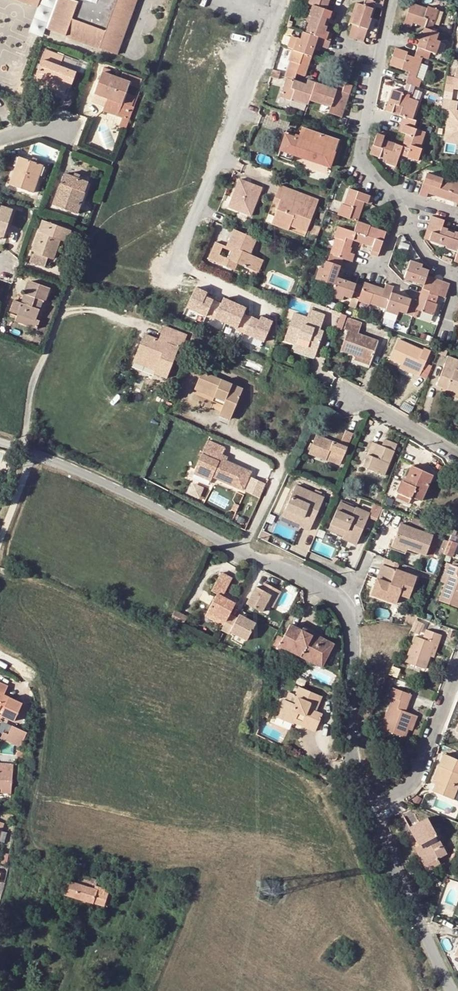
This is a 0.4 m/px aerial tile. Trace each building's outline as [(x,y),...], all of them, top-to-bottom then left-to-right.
[(48,29),(116,55),(136,0),(97,0),(95,4),(86,0),(59,0),(48,29)] [(325,31),(332,11),(326,10),(328,4),(325,3),(326,0),(308,0),(307,3),(312,5),(309,16),(310,17),(305,33),(302,32),(300,39),(296,38),(292,50),(287,61),(289,61),(284,77),(287,78),(280,97),(291,101),(292,99),(308,105),(309,101),(320,105),(321,104),(330,107),(328,113),(341,117),(352,86),(340,81),(337,90),(315,82),(308,80),(306,84),(294,80),(296,74),(304,77),(311,56),(314,49),(315,45),(320,47),(327,49),(329,41),(332,33),(329,32),(325,31)] [(363,6),(355,3),(354,8),(356,9),(354,17),(351,16),(349,23),(353,24),(349,37),(363,42),(371,18),(370,18),(375,2),(373,1),(373,0),(365,0),(363,6)] [(428,6),(427,8),(411,3),(403,25),(411,28),(412,24),(424,28),(415,54),(414,57),(407,55),(408,52),(396,47),(389,65),(409,72),(405,83),(418,87),(421,79),(415,77),(421,62),(422,57),(428,59),(431,52),(435,54),(440,41),(437,40),(439,33),(431,30),(438,10),(428,6)] [(296,38),(292,37),(287,48),(292,50),(296,38)] [(45,50),(32,84),(42,88),(43,85),(64,93),(68,83),(71,84),(75,73),(59,67),(62,57),(45,50)] [(421,62),(415,77),(421,79),(423,80),(429,65),(421,62)] [(269,77),(277,79),(278,76),(280,72),(272,69),(270,73),(269,77)] [(456,69),(455,79),(446,77),(444,91),(452,92),(453,89),(457,90),(457,70),(456,69)] [(93,95),(105,100),(120,105),(128,83),(101,73),(93,95)] [(128,83),(120,105),(105,100),(101,111),(128,120),(140,88),(128,83)] [(401,97),(402,93),(392,89),(385,110),(403,116),(400,123),(397,131),(405,133),(403,139),(404,139),(402,146),(383,140),(386,132),(379,129),(370,154),(386,160),(385,163),(396,166),(400,154),(417,161),(421,149),(419,148),(425,132),(413,127),(416,121),(412,119),(418,101),(408,97),(407,99),(401,97)] [(402,93),(401,97),(407,99),(408,97),(410,93),(403,91),(402,93)] [(443,99),(441,109),(449,110),(443,141),(457,143),(457,112),(455,112),(457,102),(443,99)] [(302,130),(298,140),(293,156),(304,160),(305,157),(329,165),(338,142),(302,130)] [(298,140),(290,138),(283,160),(290,162),(293,156),(298,140)] [(12,155),(8,166),(16,168),(10,185),(31,193),(37,177),(44,180),(48,167),(20,157),(19,158),(12,155)] [(329,165),(305,157),(304,160),(328,168),(329,165)] [(64,173),(53,205),(76,214),(84,193),(87,182),(84,180),(78,178),(73,176),(64,173)] [(453,181),(442,178),(442,179),(426,174),(422,184),(418,195),(425,198),(427,194),(446,200),(457,204),(457,183),(453,181)] [(261,192),(239,184),(229,212),(251,220),(261,192)] [(275,219),(274,222),(291,228),(307,233),(315,209),(304,205),(307,198),(279,188),(276,196),(287,200),(286,204),(281,203),(279,208),(275,219)] [(340,204),(336,215),(357,222),(360,214),(364,203),(370,205),(373,198),(349,189),(348,189),(342,205),(340,204)] [(273,205),(279,208),(281,203),(286,204),(287,200),(276,196),(273,205)] [(317,202),(307,198),(304,205),(315,209),(317,202)] [(4,237),(13,210),(1,206),(0,209),(0,236),(4,237)] [(269,216),(266,224),(273,226),(274,222),(275,219),(269,216)] [(457,247),(457,233),(441,227),(443,221),(431,217),(425,231),(431,233),(428,241),(445,247),(444,249),(456,253),(453,262),(457,263),(457,247)] [(70,230),(42,220),(30,252),(33,252),(47,257),(49,258),(56,239),(61,240),(67,243),(70,230)] [(291,228),(274,222),(273,226),(290,233),(291,228)] [(421,265),(409,260),(403,279),(422,285),(417,302),(390,293),(392,287),(385,285),(384,289),(363,282),(362,286),(336,278),(342,259),(351,262),(353,254),(349,253),(351,248),(350,247),(352,241),(372,247),(369,255),(376,257),(385,233),(357,222),(353,232),(336,227),(333,238),(334,239),(328,254),(326,262),(324,261),(321,269),(318,268),(314,279),(332,286),(329,296),(341,300),(343,296),(350,299),(357,301),(368,305),(369,304),(385,310),(384,312),(396,316),(397,312),(411,317),(414,310),(432,316),(436,305),(434,304),(437,296),(444,298),(449,284),(441,281),(433,278),(425,276),(427,270),(420,268),(421,265)] [(428,241),(431,233),(425,231),(422,239),(428,241)] [(245,271),(255,274),(260,260),(250,257),(255,242),(233,234),(227,252),(233,254),(230,264),(220,260),(224,250),(216,248),(209,266),(235,275),(239,266),(246,269),(245,271)] [(61,240),(56,239),(49,258),(54,259),(61,240)] [(44,268),(47,257),(33,252),(29,262),(44,268)] [(441,262),(451,266),(453,262),(443,257),(441,262)] [(265,262),(260,260),(255,274),(260,276),(265,262)] [(27,295),(24,304),(20,303),(14,300),(9,312),(17,314),(15,322),(36,330),(39,322),(36,321),(36,320),(42,301),(45,302),(49,289),(28,281),(23,294),(27,295)] [(206,294),(194,289),(186,308),(214,320),(215,318),(237,328),(237,329),(264,341),(273,321),(261,316),(259,321),(243,314),(246,308),(222,298),(220,305),(204,298),(206,294)] [(354,310),(357,301),(350,299),(347,308),(354,310)] [(307,318),(293,313),(286,334),(297,338),(295,344),(315,351),(322,331),(319,330),(323,315),(309,310),(307,318)] [(340,313),(335,329),(340,331),(346,315),(340,313)] [(343,329),(347,331),(340,351),(354,356),(370,362),(377,341),(357,334),(359,327),(346,323),(343,329)] [(136,355),(158,365),(154,373),(154,376),(167,381),(179,351),(182,352),(183,350),(188,338),(164,328),(158,342),(144,336),(136,355)] [(197,335),(193,333),(189,343),(193,345),(197,335)] [(294,345),(295,344),(297,338),(286,334),(283,341),(294,345)] [(211,353),(215,343),(197,335),(193,345),(211,353)] [(423,352),(397,340),(388,359),(400,365),(413,371),(412,374),(418,377),(429,352),(424,350),(423,352)] [(315,351),(295,344),(294,345),(293,351),(313,358),(315,351)] [(158,365),(136,355),(133,364),(154,373),(158,365)] [(368,366),(370,362),(354,356),(353,360),(368,366)] [(447,356),(435,386),(446,390),(457,395),(457,371),(457,370),(457,369),(457,360),(447,356)] [(412,374),(413,371),(400,365),(398,368),(412,374)] [(240,389),(200,371),(194,383),(213,391),(211,396),(222,401),(216,414),(228,419),(240,389)] [(192,388),(211,396),(213,391),(194,383),(192,388)] [(446,390),(444,395),(457,400),(457,395),(446,390)] [(339,444),(315,435),(307,453),(324,460),(328,451),(342,456),(351,433),(345,431),(339,444)] [(361,467),(383,476),(396,444),(383,439),(380,446),(377,445),(372,457),(366,454),(361,467)] [(248,471),(223,460),(218,458),(219,454),(222,447),(205,440),(194,466),(211,473),(210,476),(241,489),(248,471)] [(366,454),(372,457),(377,445),(371,442),(366,454)] [(342,456),(328,451),(324,460),(338,466),(342,456)] [(208,480),(210,476),(211,473),(194,466),(191,473),(208,480)] [(401,481),(396,493),(409,499),(410,497),(419,501),(431,476),(411,466),(403,482),(401,481)] [(293,484),(282,509),(301,517),(299,523),(297,526),(308,530),(322,498),(293,484)] [(407,503),(409,499),(396,493),(394,497),(407,503)] [(337,500),(328,521),(342,528),(340,534),(338,537),(354,543),(363,521),(348,515),(352,507),(337,500)] [(379,506),(371,503),(366,516),(374,519),(379,506)] [(280,515),(299,523),(301,517),(282,509),(280,515)] [(421,521),(411,517),(409,521),(435,530),(437,527),(421,521)] [(325,527),(340,534),(342,528),(328,521),(325,527)] [(400,526),(393,545),(407,551),(425,558),(433,537),(400,526)] [(326,534),(318,530),(315,537),(324,540),(326,534)] [(436,553),(453,559),(457,544),(457,542),(442,536),(436,553)] [(405,555),(407,551),(393,545),(391,550),(405,555)] [(383,563),(395,568),(397,562),(385,557),(383,563)] [(438,601),(457,608),(457,568),(451,565),(446,563),(443,570),(444,570),(448,572),(444,583),(438,601)] [(417,579),(381,566),(370,597),(388,604),(389,600),(397,603),(399,597),(408,600),(417,579)] [(217,595),(208,612),(226,622),(230,614),(235,605),(223,598),(226,592),(233,580),(221,573),(211,591),(217,595)] [(263,613),(267,605),(272,596),(279,600),(282,593),(265,584),(262,590),(256,587),(247,604),(263,613)] [(238,600),(226,592),(223,598),(235,605),(238,600)] [(274,609),(279,600),(272,596),(267,605),(274,609)] [(409,625),(413,613),(404,611),(401,623),(409,625)] [(226,622),(208,612),(206,616),(224,626),(226,622)] [(257,625),(240,615),(238,619),(230,614),(226,622),(224,626),(221,631),(229,636),(231,634),(247,642),(257,625)] [(278,646),(300,657),(302,653),(318,662),(323,652),(328,655),(333,644),(311,632),(310,635),(301,630),(290,624),(278,646)] [(422,639),(413,636),(404,661),(424,669),(428,656),(433,643),(437,645),(440,635),(425,630),(422,639)] [(437,645),(433,643),(428,656),(433,657),(437,645)] [(300,657),(321,668),(328,655),(323,652),(318,662),(302,653),(300,657)] [(397,677),(400,670),(391,666),(388,674),(397,677)] [(296,684),(304,688),(306,681),(298,678),(296,684)] [(3,717),(15,722),(23,704),(5,696),(9,687),(0,683),(0,715),(3,717)] [(289,694),(280,712),(286,715),(283,720),(295,726),(296,724),(315,733),(323,716),(316,713),(323,699),(301,688),(296,697),(289,694)] [(389,697),(391,698),(380,729),(403,737),(406,729),(412,714),(404,711),(396,709),(399,701),(407,703),(410,694),(392,688),(389,697)] [(399,701),(396,709),(404,711),(407,703),(399,701)] [(416,716),(412,714),(406,729),(411,731),(416,716)] [(6,741),(21,748),(24,740),(25,733),(12,727),(9,735),(4,733),(1,739),(6,741)] [(442,754),(437,766),(441,767),(435,780),(431,790),(451,799),(457,783),(457,761),(442,754)] [(11,791),(13,763),(1,763),(0,763),(0,790),(11,791)] [(435,780),(441,767),(437,766),(432,778),(435,780)] [(438,796),(433,807),(452,815),(457,803),(438,796)] [(445,854),(426,817),(407,827),(417,846),(427,863),(436,859),(445,854)] [(436,859),(427,863),(417,846),(413,848),(425,871),(438,863),(436,859)] [(115,886),(81,876),(78,884),(68,882),(65,894),(103,906),(105,897),(107,890),(111,891),(113,892),(115,886)] [(264,880),(262,896),(278,898),(280,882),(264,880)]
